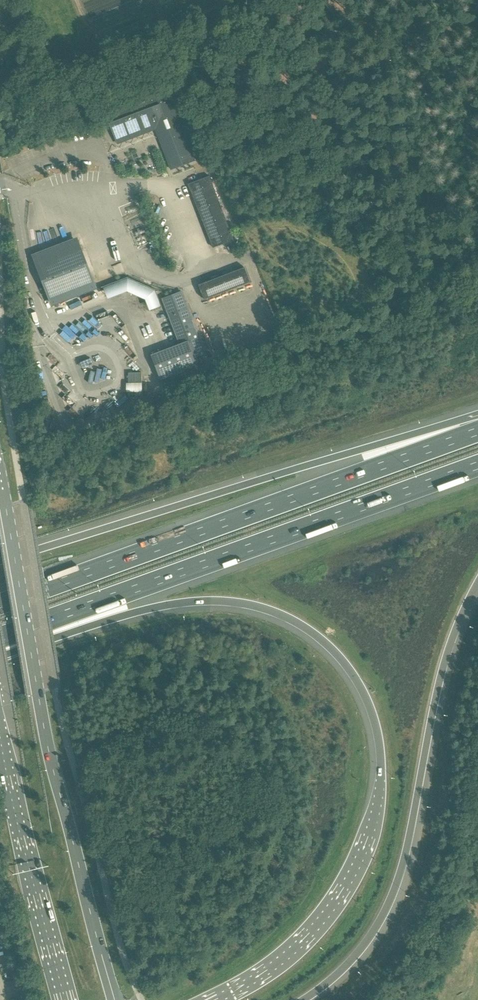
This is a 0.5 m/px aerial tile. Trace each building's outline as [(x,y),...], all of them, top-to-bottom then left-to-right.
[(155,129),(171,169),(194,160),(166,87),(104,111),(117,143),(155,129)] [(223,212),(209,176),(188,184),(202,221),(223,212)] [(204,350),(185,302),(181,291),(162,298),(166,309),(178,340),(180,339),(181,342),(151,354),(156,371),(160,382),(197,368),(192,355),(204,350)] [(83,368),(92,364),(90,358),(81,362),(83,368)] [(129,391),(129,397),(142,397),(141,372),(128,372),(128,382),(129,391)]
